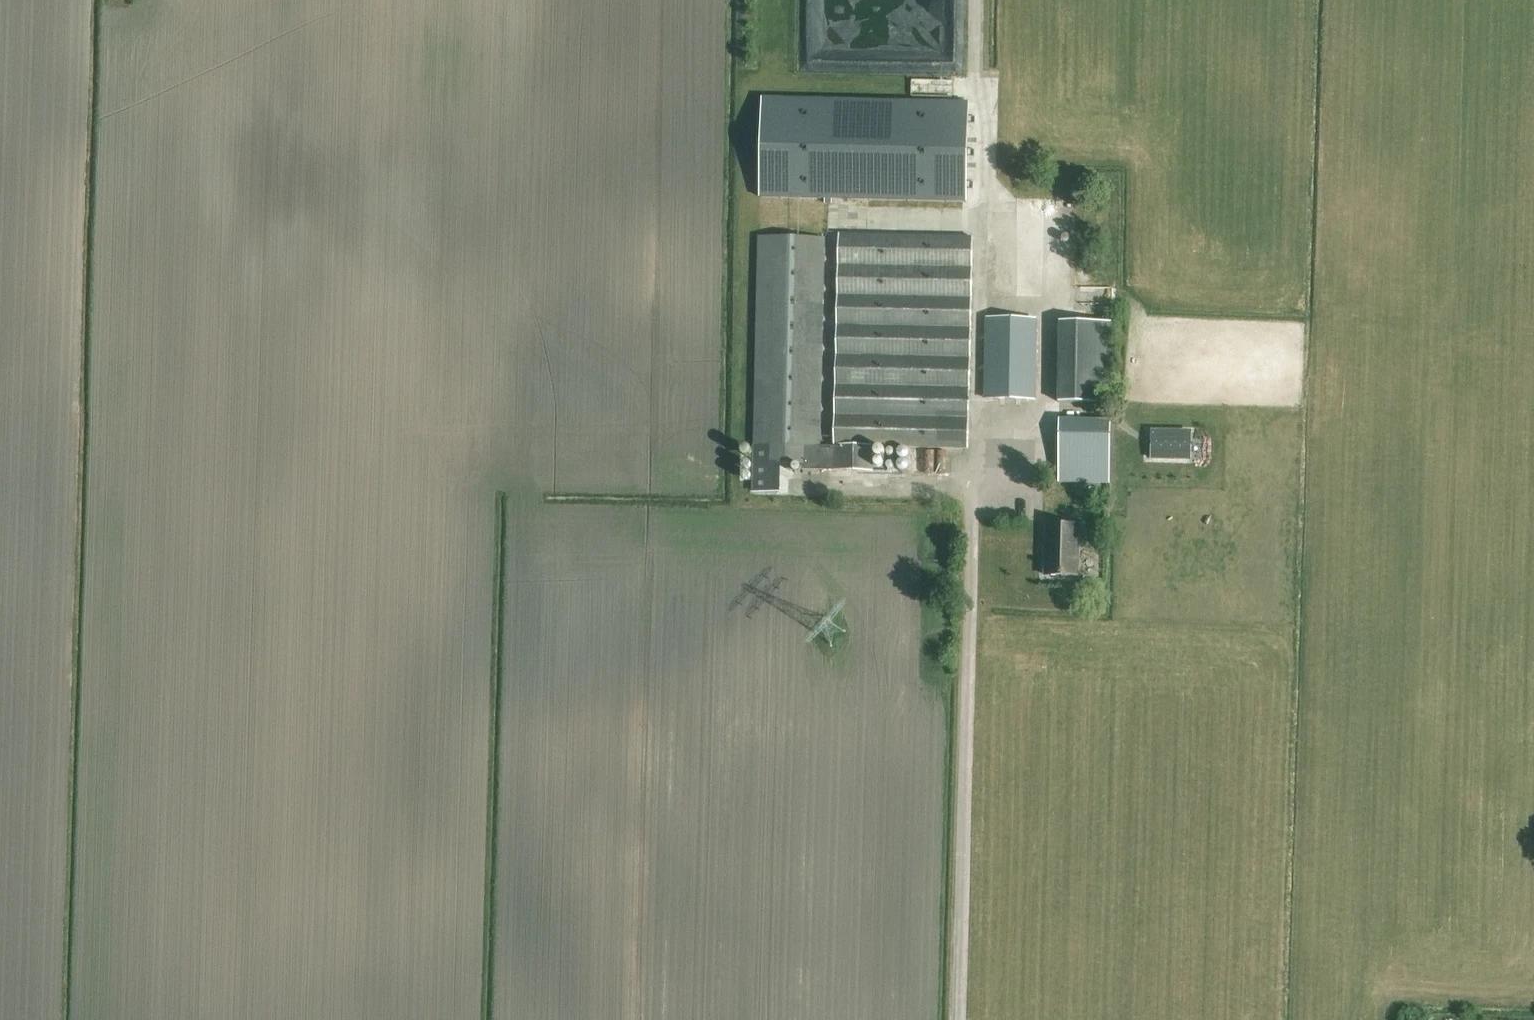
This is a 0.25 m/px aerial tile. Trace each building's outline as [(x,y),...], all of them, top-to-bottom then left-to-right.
[(956,100),(757,99),(757,197),(955,197),(956,100)] [(967,449),(971,238),(838,235),(835,447),(821,447),(824,239),(758,237),(753,445),(768,446),(767,464),(801,465),(802,470),(873,472),(873,447),(967,449)] [(1034,400),(1035,320),(987,319),(986,399),(1034,400)] [(1070,322),(1070,363),(1069,382),(1059,382),(1059,403),(1110,404),(1112,323),(1070,322)] [(1060,421),(1059,448),(1059,476),(1108,477),(1110,422),(1060,421)] [(1188,460),(1189,432),(1152,431),(1151,459),(1188,460)] [(1046,526),(1045,576),(1078,577),(1079,527),(1046,526)]
